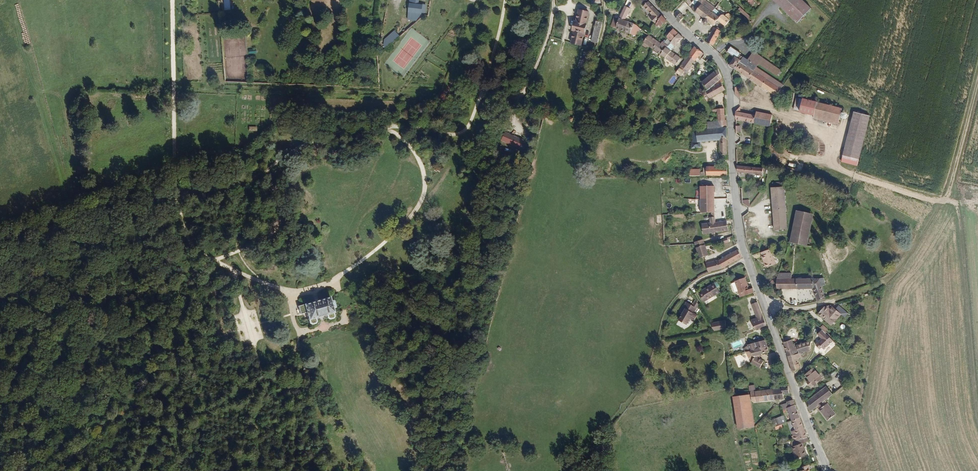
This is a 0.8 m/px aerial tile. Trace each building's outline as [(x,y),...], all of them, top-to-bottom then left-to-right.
[(424,14),(425,6),(420,5),(421,0),(412,0),(412,3),(411,3),(409,21),(419,22),(424,14)] [(708,20),(716,9),(711,4),(705,0),(695,0),(693,3),(696,5),(693,9),(707,19),(708,20)] [(813,10),(803,0),(774,0),(799,25),(813,10)] [(652,20),(658,26),(664,18),(650,3),(645,8),(654,17),(652,20)] [(670,9),(673,12),(678,7),(675,4),(670,9)] [(722,21),(728,26),(734,18),(728,13),(726,16),(723,14),(725,12),(721,9),(722,8),(719,5),(716,9),(708,20),(706,22),(706,23),(708,25),(710,25),(712,25),(713,23),(718,27),(722,21)] [(747,18),(749,15),(741,8),(740,10),(747,18)] [(589,26),(588,26),(591,14),(581,12),(579,23),(577,23),(575,33),(576,34),(573,45),(583,47),(586,36),(587,36),(589,26)] [(684,21),(687,18),(682,14),(679,17),(678,19),(682,23),(684,21)] [(611,28),(616,30),(621,20),(616,18),(611,28)] [(662,27),(664,28),(668,23),(664,18),(658,26),(657,27),(660,29),(662,27)] [(616,30),(626,34),(630,23),(621,20),(616,30)] [(592,44),(600,46),(605,22),(601,21),(601,24),(597,23),(592,44)] [(637,33),(639,33),(641,28),(630,23),(626,34),(631,36),(631,35),(636,36),(637,33)] [(708,42),(716,47),(724,31),(717,28),(708,42)] [(654,49),(662,55),(680,35),(675,30),(668,37),(670,39),(667,42),(666,41),(664,43),(662,45),(659,42),(654,49)] [(389,43),(388,46),(400,35),(399,33),(389,43)] [(388,48),(390,50),(403,38),(400,35),(388,46),(389,47),(388,48)] [(683,63),(680,60),(681,58),(672,51),(676,47),(677,48),(684,40),(680,35),(662,55),(675,65),(676,64),(677,65),(679,67),(683,63)] [(654,49),(659,42),(653,38),(650,36),(648,39),(645,43),(644,43),(643,46),(643,47),(646,49),(649,45),(654,49)] [(759,67),(758,66),(749,60),(742,55),(743,54),(733,47),(730,52),(738,58),(733,66),(739,70),(745,62),(756,71),(758,67),(759,67)] [(685,68),(689,71),(703,54),(696,49),(682,66),(685,68)] [(777,77),(781,71),(756,51),(751,57),(760,64),(777,77)] [(758,66),(760,64),(751,57),(749,60),(758,66)] [(596,69),(614,74),(616,66),(595,61),(594,65),(597,66),(596,69)] [(779,98),(784,91),(768,80),(756,71),(745,62),(739,70),(779,98)] [(681,77),(684,73),(682,71),(685,68),(682,66),(679,70),(676,73),(681,77)] [(768,80),(771,77),(758,67),(756,71),(768,80)] [(710,91),(722,84),(725,82),(720,70),(704,82),(710,91)] [(711,95),(713,98),(726,90),(722,84),(710,91),(706,93),(708,96),(711,95)] [(779,98),(782,101),(787,94),(784,91),(779,98)] [(719,112),(725,111),(724,100),(711,102),(713,105),(718,104),(719,112)] [(815,120),(821,122),(827,105),(805,100),(804,102),(797,100),(795,111),(802,113),(802,114),(816,117),(815,120)] [(821,122),(840,126),(844,109),(827,105),(821,122)] [(738,121),(757,125),(758,117),(743,114),(743,108),(737,113),(738,121)] [(708,124),(727,123),(725,111),(719,112),(719,117),(707,118),(708,124)] [(846,156),(862,160),(872,116),(856,112),(846,156)] [(757,125),(772,128),(775,117),(759,113),(758,117),(757,125)] [(729,153),(729,147),(728,123),(727,123),(708,124),(693,126),(692,145),(701,145),(701,135),(720,134),(721,153),(729,153)] [(525,140),(507,132),(502,142),(519,149),(525,140)] [(845,162),(860,166),(862,160),(846,156),(845,162)] [(714,171),(718,171),(718,161),(708,161),(708,163),(705,163),(705,167),(701,167),(701,164),(691,164),(690,172),(714,171)] [(718,171),(729,171),(729,161),(718,161),(718,171)] [(763,180),(765,180),(766,171),(739,167),(739,174),(764,178),(763,180)] [(702,208),(716,208),(715,181),(701,182),(701,190),(702,208)] [(775,231),(789,230),(787,189),(785,189),(785,185),(774,185),(774,190),(775,231)] [(704,234),(728,232),(727,223),(717,223),(717,212),(712,212),(712,218),(711,218),(712,223),(702,224),(703,234),(704,234)] [(792,245),(809,248),(815,216),(798,213),(792,245)] [(266,225),(269,232),(282,227),(279,220),(266,225)] [(701,259),(709,256),(706,246),(705,246),(704,246),(696,249),(699,259),(701,259)] [(705,274),(721,268),(738,258),(738,252),(737,252),(719,263),(718,261),(703,266),(705,274)] [(766,271),(775,268),(771,256),(770,252),(760,255),(761,259),(763,265),(764,265),(766,271)] [(776,290),(814,292),(814,281),(806,281),(794,281),(794,276),(778,276),(776,280),(776,285),(776,290)] [(742,299),(754,296),(753,291),(749,292),(746,280),(736,283),(738,292),(739,295),(741,295),(742,299)] [(825,303),(822,291),(821,281),(814,281),(814,292),(815,292),(818,305),(825,303)] [(698,296),(702,304),(718,295),(713,286),(701,293),(701,294),(698,296)] [(328,320),(336,318),(334,310),(337,309),(335,300),(332,300),(331,298),(321,301),(321,298),(313,300),(313,303),(304,306),(310,325),(316,324),(315,319),(327,316),(328,320)] [(695,318),(691,315),(697,307),(694,302),(690,308),(684,304),(679,313),(681,314),(676,322),(684,327),(688,321),(692,323),(695,318)] [(753,331),(766,327),(762,315),(757,303),(751,304),(755,317),(756,318),(749,320),(753,331)] [(183,312),(193,308),(191,304),(182,308),(183,312)] [(839,322),(842,319),(832,309),(828,310),(832,315),(839,322)] [(819,317),(822,322),(832,315),(828,310),(819,317)] [(829,328),(839,322),(832,315),(822,322),(829,328)] [(714,330),(725,329),(725,321),(709,322),(714,330)] [(822,334),(817,339),(820,343),(817,346),(823,352),(832,344),(822,334)] [(794,355),(798,354),(813,350),(811,341),(806,342),(807,344),(796,347),(796,345),(792,346),(791,342),(782,344),(786,357),(794,355)] [(748,352),(765,348),(767,348),(765,342),(747,347),(747,348),(748,352)] [(755,358),(755,356),(762,355),(762,356),(766,355),(766,354),(768,353),(767,348),(765,348),(748,352),(749,357),(752,358),(748,362),(753,366),(756,369),(761,364),(758,361),(755,358)] [(791,373),(799,371),(796,359),(794,355),(786,357),(791,373)] [(834,373),(822,360),(815,365),(827,379),(834,373)] [(812,387),(820,380),(811,369),(803,376),(812,387)] [(784,396),(788,395),(787,387),(783,387),(783,388),(772,390),(774,400),(784,398),(784,396)] [(757,403),(774,400),(772,390),(760,392),(756,393),(757,403)] [(826,404),(833,399),(827,391),(806,407),(810,416),(818,410),(826,404)] [(756,428),(756,427),(751,398),(734,400),(739,431),(756,428)] [(788,410),(793,421),(801,417),(795,404),(794,404),(792,400),(787,401),(788,402),(788,404),(789,406),(787,407),(788,410)] [(828,424),(836,418),(826,404),(818,410),(828,424)] [(802,439),(810,437),(801,417),(793,421),(798,435),(795,436),(796,440),(802,439)] [(801,459),(811,454),(806,443),(812,441),(810,437),(802,439),(805,444),(796,448),(801,459)] [(813,468),(814,468),(813,463),(804,466),(805,469),(803,470),(804,470),(814,470),(813,468)]
